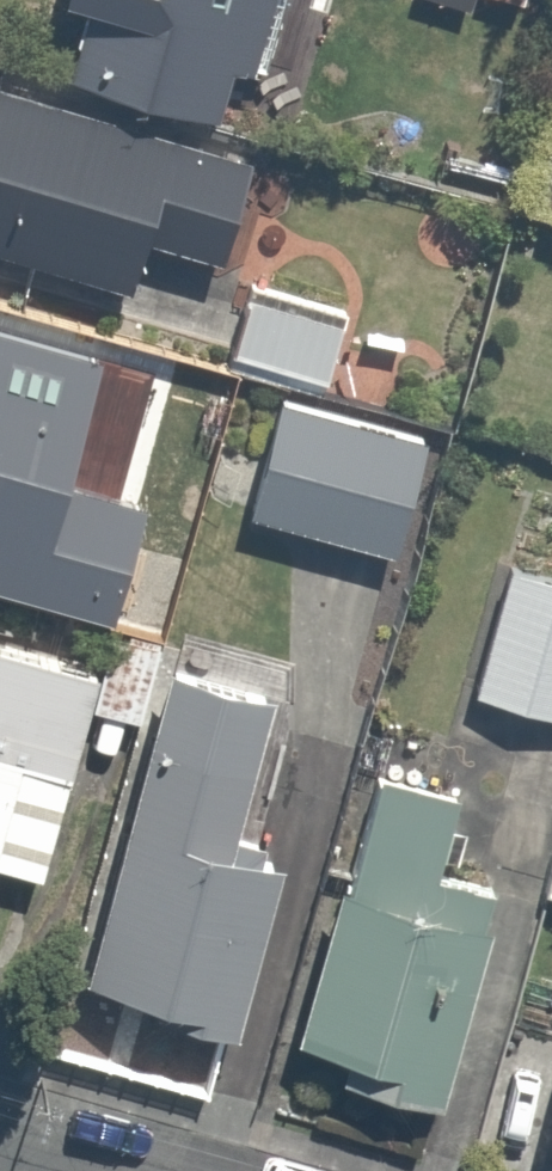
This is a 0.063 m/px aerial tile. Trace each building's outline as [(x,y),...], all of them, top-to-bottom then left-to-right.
[(88,1),(67,76),(247,125),(281,0),(83,0),(88,1)] [(132,282),(145,235),(222,256),(252,148),(0,77),(0,245),(132,282)] [(341,310),(240,289),(227,352),(328,373),(341,310)] [(88,330),(74,384),(217,419),(231,365),(88,330)] [(47,360),(0,345),(0,513),(47,360)] [(431,436),(275,397),(247,511),(402,550),(431,436)] [(499,560),(467,691),(551,712),(551,573),(499,560)] [(93,707),(135,717),(154,638),(112,627),(103,665),(0,640),(0,863),(52,875),(93,707)] [(267,686),(163,660),(82,981),(233,1019),(274,855),(227,844),(267,686)] [(387,755),(355,876),(331,870),(287,1031),(311,1038),(304,1062),(436,1098),(497,876),(444,862),(468,777),(387,755)] [(543,1124),(551,1127),(551,1090),(543,1124)]
